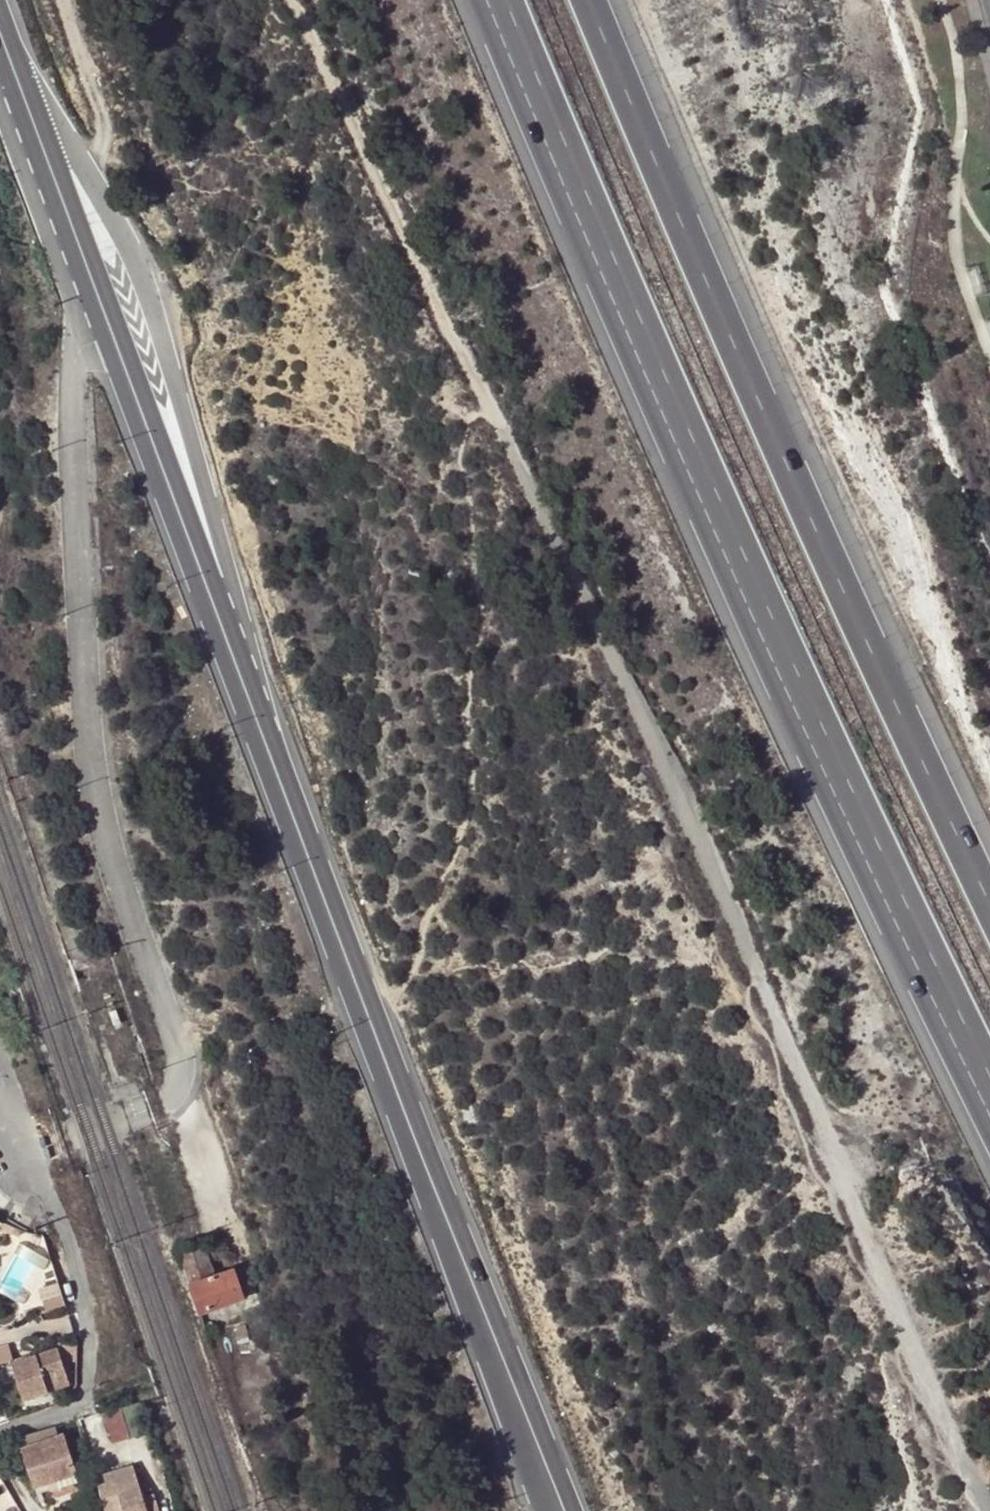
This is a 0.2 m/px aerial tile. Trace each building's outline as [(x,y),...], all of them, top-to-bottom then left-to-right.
[(202,1242),(178,1251),(199,1312),(243,1297),(233,1269),(213,1275),(202,1242)] [(58,1297),(41,1302),(44,1312),(61,1307),(58,1297)] [(73,1340),(56,1345),(62,1364),(74,1360),(73,1340)] [(9,1361),(12,1360),(7,1345),(0,1348),(0,1364),(9,1361)] [(68,1384),(62,1364),(56,1345),(32,1353),(12,1360),(9,1361),(21,1399),(68,1384)] [(119,1408),(129,1438),(146,1432),(136,1402),(119,1408)] [(101,1414),(110,1444),(129,1438),(119,1408),(101,1414)] [(19,1447),(32,1487),(54,1480),(56,1487),(78,1480),(62,1433),(19,1447)] [(141,1496),(131,1464),(109,1470),(111,1477),(104,1480),(97,1482),(106,1510),(146,1510),(141,1496)] [(101,1472),(104,1480),(111,1477),(109,1470),(101,1472)] [(141,1496),(146,1510),(158,1510),(152,1493),(141,1496)]
